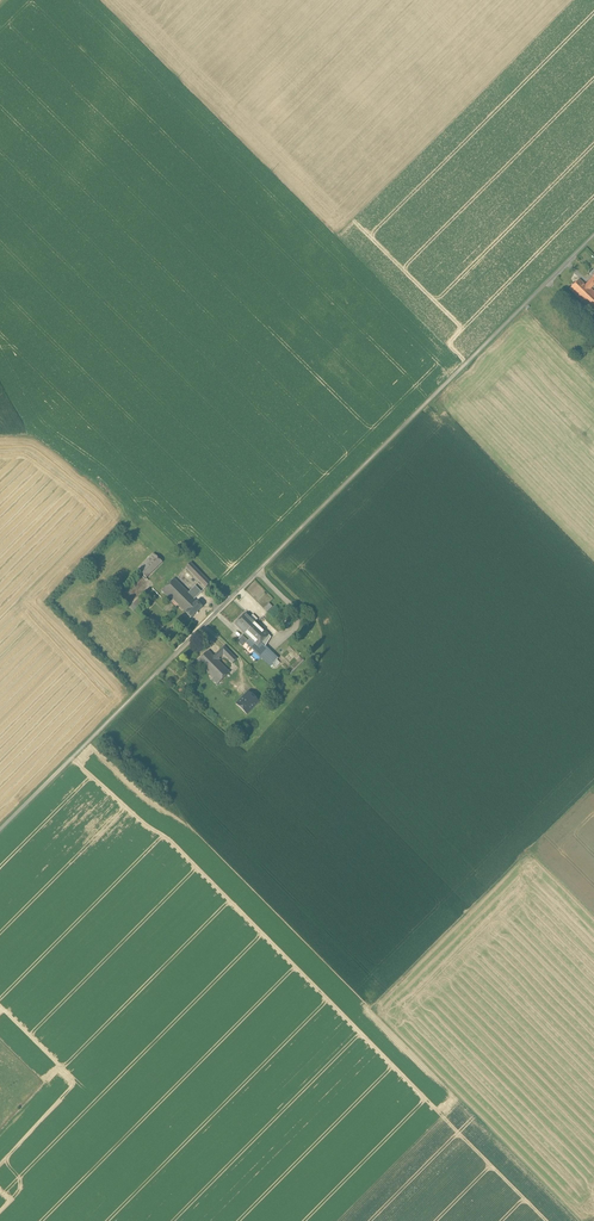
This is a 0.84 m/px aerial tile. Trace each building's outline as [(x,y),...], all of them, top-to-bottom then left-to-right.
[(593,277),(585,285),(589,289),(590,288),(591,289),(593,286),(593,276),(593,277)] [(585,285),(579,279),(570,289),(579,299),(589,289),(585,285)] [(590,288),(589,289),(579,299),(593,313),(593,292),(591,289),(590,288)] [(154,553),(138,569),(142,573),(146,577),(162,562),(154,553)] [(211,583),(191,563),(186,568),(206,588),(211,583)] [(186,612),(197,602),(195,599),(188,593),(175,579),(162,591),(170,599),(171,597),(186,612)] [(188,593),(195,599),(202,592),(195,586),(188,593)] [(138,600),(130,607),(134,611),(141,603),(138,600)] [(197,602),(186,612),(186,613),(192,618),(203,607),(197,602)] [(269,603),(264,609),(267,612),(273,607),(269,603)] [(251,617),(246,613),(236,625),(247,636),(258,624),(256,622),(251,617)] [(261,643),(269,635),(258,624),(247,636),(251,639),(258,646),(261,643)] [(243,635),(237,641),(242,645),(247,640),(243,635)] [(258,646),(251,639),(247,643),(259,654),(266,647),(261,643),(258,646)] [(224,646),(220,651),(224,654),(233,663),(237,659),(224,646)] [(279,659),(266,647),(259,654),(272,667),(274,664),(278,660),(279,659)] [(219,658),(224,654),(220,651),(214,656),(209,651),(198,662),(208,672),(219,661),(220,659),(219,658)] [(230,673),(219,661),(208,672),(214,678),(212,679),(218,685),(230,673)] [(260,702),(249,691),(236,704),(247,715),(260,702)]
